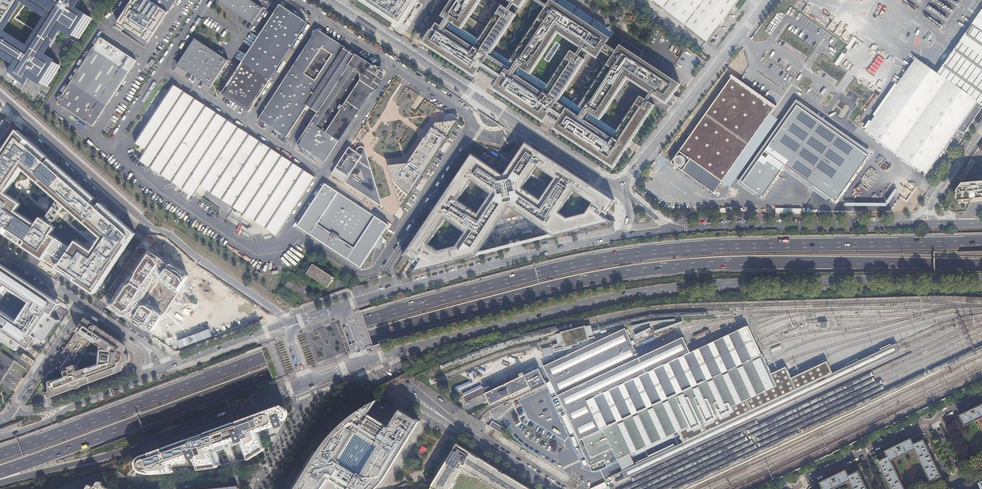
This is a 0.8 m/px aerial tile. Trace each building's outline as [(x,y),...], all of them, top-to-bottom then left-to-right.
[(60,65),(42,54),(60,26),(79,38),(92,18),(73,6),(71,9),(57,0),(0,0),(0,52),(16,62),(8,75),(23,84),(29,75),(47,86),(60,65)] [(71,9),(73,6),(77,0),(57,0),(71,9)] [(169,12),(150,0),(133,0),(118,23),(124,27),(149,43),(169,12)] [(169,12),(177,0),(150,0),(169,12)] [(250,0),(221,0),(219,2),(234,12),(253,24),(258,16),(263,8),(250,0)] [(418,0),(359,0),(400,27),(418,0)] [(440,16),(442,17),(438,24),(436,22),(423,42),(428,46),(474,76),(477,72),(495,83),(492,87),(544,121),(546,117),(556,123),(553,127),(613,166),(653,104),(648,100),(645,98),(640,95),(617,131),(599,119),(626,77),(649,92),(652,94),(665,102),(680,83),(639,57),(642,51),(623,39),(615,50),(611,57),(579,106),(561,94),(588,52),(597,57),(601,51),(606,43),(608,40),(610,37),(552,0),(549,0),(549,1),(546,4),(545,7),(510,61),(492,49),(524,0),(504,0),(501,5),(492,0),(450,0),(440,16)] [(610,37),(613,32),(563,0),(552,0),(610,37)] [(706,42),(739,0),(652,0),(706,42)] [(259,36),(243,62),(271,79),(307,21),(303,19),(287,8),(280,4),(259,36)] [(267,11),(263,8),(258,16),(262,19),(267,11)] [(868,125),(856,141),(843,159),(876,182),(906,203),(957,131),(963,135),(981,108),(981,10),(970,27),(967,25),(965,28),(968,30),(951,55),(936,74),(922,63),(920,61),(917,60),(915,58),(898,82),(897,85),(868,125)] [(383,72),(378,69),(378,68),(378,67),(377,66),(376,66),(375,66),(374,66),(374,67),(355,54),(355,56),(344,49),(345,48),(318,30),(259,119),(287,137),(307,106),(317,112),(297,144),(325,162),(342,136),(343,137),(347,131),(346,130),(352,120),(353,121),(356,117),(355,117),(362,105),(364,105),(367,100),(366,99),(383,72)] [(137,61),(101,37),(58,103),(94,126),(137,61)] [(216,52),(195,39),(181,61),(178,66),(180,67),(182,68),(204,82),(206,84),(208,85),(211,87),(213,84),(219,76),(229,61),(226,59),(224,58),(223,57),(216,52)] [(611,57),(615,50),(606,43),(601,51),(611,57)] [(271,79),(243,62),(241,65),(240,67),(224,90),(221,94),(224,96),(225,97),(244,109),(246,111),(249,112),(253,106),(271,79)] [(222,89),(224,90),(240,67),(236,66),(226,81),(219,76),(213,84),(222,89)] [(878,79),(882,73),(842,72),(838,69),(837,69),(833,67),(832,69),(837,72),(832,72),(832,77),(859,94),(864,94),(866,91),(866,86),(870,89),(875,82),(875,79),(878,79)] [(771,111),(727,80),(675,154),(719,185),(771,111)] [(314,177),(173,85),(136,142),(141,146),(139,149),(140,153),(143,155),(139,160),(163,176),(162,178),(166,180),(167,178),(194,196),(195,194),(202,198),(207,190),(276,235),(314,177)] [(843,159),(856,141),(800,101),(786,122),(827,151),(842,162),(874,185),(876,182),(843,159)] [(498,125),(476,110),(477,113),(478,116),(479,119),(482,123),(484,124),(488,125),(491,126),(495,125),(498,125)] [(771,111),(719,185),(722,188),(774,114),(771,111)] [(727,191),(731,194),(783,120),(779,117),(727,191)] [(409,164),(389,166),(401,207),(415,185),(420,178),(440,148),(443,142),(458,120),(435,123),(409,164)] [(745,204),(759,214),(762,214),(786,180),(800,189),(827,151),(786,122),(783,120),(731,194),(745,204)] [(55,163),(51,167),(44,160),(47,156),(17,130),(0,155),(0,230),(93,293),(134,233),(101,203),(97,207),(92,202),(95,198),(55,163)] [(611,222),(606,218),(604,216),(607,212),(615,201),(526,142),(504,175),(472,154),(403,255),(413,262),(418,265),(416,267),(413,273),(611,222)] [(349,147),(331,174),(346,184),(383,208),(380,198),(368,159),(365,150),(365,149),(364,148),(363,148),(363,147),(362,147),(361,147),(360,147),(359,148),(358,148),(358,149),(357,150),(357,151),(357,152),(357,153),(355,152),(349,147)] [(820,192),(851,215),(853,215),(874,185),(842,162),(820,192)] [(961,182),(955,191),(956,192),(957,202),(981,199),(981,181),(961,182)] [(388,226),(325,184),(297,226),(361,268),(388,226)] [(662,203),(667,198),(662,194),(658,200),(662,203)] [(162,259),(150,251),(135,273),(133,279),(130,285),(127,285),(113,307),(125,314),(130,316),(134,318),(135,321),(146,328),(147,327),(152,330),(161,316),(146,306),(143,306),(139,303),(145,293),(146,288),(150,282),(153,281),(157,276),(162,279),(163,282),(178,292),(189,276),(172,265),(170,266),(165,263),(162,259)] [(306,274),(327,287),(333,278),(312,264),(306,274)] [(23,282),(0,267),(0,301),(7,291),(26,303),(15,320),(0,310),(0,337),(16,348),(21,341),(30,347),(37,337),(45,342),(60,321),(50,315),(57,305),(28,286),(29,285),(23,281),(23,282)] [(47,395),(48,398),(129,375),(126,364),(130,363),(131,362),(128,353),(125,351),(124,347),(127,349),(128,347),(122,344),(121,340),(89,321),(86,325),(80,327),(66,351),(67,350),(69,348),(72,350),(73,352),(68,362),(65,362),(63,366),(65,376),(48,381),(50,390),(47,395)] [(603,461),(613,484),(625,478),(896,352),(895,349),(891,341),(888,335),(886,330),(796,372),(799,378),(778,387),(782,396),(721,425),(718,419),(714,409),(710,402),(706,394),(703,386),(701,383),(710,379),(716,376),(725,372),(731,369),(740,365),(746,362),(751,360),(757,357),(754,349),(750,341),(746,333),(744,328),(738,331),(733,333),(727,336),(717,341),(711,344),(702,348),(696,351),(688,354),(685,349),(682,342),(681,339),(637,360),(634,354),(631,347),(627,339),(624,333),(623,331),(542,368),(556,398),(576,442),(589,468),(603,461)] [(14,361),(1,351),(0,352),(0,359),(11,366),(14,361)] [(4,376),(11,366),(0,359),(0,382),(4,376)] [(266,359),(265,359),(274,382),(269,384),(275,382),(275,381),(275,382),(274,379),(266,359)] [(485,395),(490,405),(505,399),(507,403),(544,386),(537,371),(485,395)] [(482,388),(462,398),(465,405),(485,395),(482,388)] [(325,483),(329,478),(330,479),(337,483),(342,486),(346,488),(375,488),(378,486),(383,481),(386,476),(420,421),(401,409),(389,427),(388,426),(388,425),(370,414),(370,415),(368,414),(377,400),(372,402),(366,406),(361,409),(360,409),(356,412),(350,417),(343,423),(337,428),(332,433),(328,438),(323,445),(317,452),(295,488),(321,488),(325,483)] [(958,414),(963,425),(981,416),(981,403),(958,414)] [(270,409),(142,456),(140,457),(139,458),(138,460),(138,461),(137,462),(138,465),(138,467),(139,468),(141,470),(144,471),(147,472),(151,473),(155,473),(172,471),(171,466),(199,464),(200,468),(217,466),(210,448),(227,442),(236,439),(238,442),(243,440),(249,458),(263,449),(257,431),(276,424),(277,428),(284,425),(283,421),(285,419),(286,417),(287,417),(287,415),(287,413),(287,412),(285,409),(283,407),(280,407),(276,407),(270,409)] [(502,428),(489,420),(486,426),(499,433),(502,428)] [(892,488),(903,488),(889,461),(914,449),(930,481),(940,476),(922,439),(912,444),(909,438),(884,450),(887,456),(878,461),(892,488)] [(498,469),(458,444),(448,460),(430,488),(449,488),(450,486),(452,487),(455,483),(453,482),(461,468),(460,468),(463,464),(465,465),(463,468),(477,476),(477,475),(480,477),(480,478),(489,484),(496,488),(497,488),(498,488),(531,488),(498,469)] [(819,482),(822,488),(819,488),(830,488),(849,480),(854,488),(866,488),(857,471),(847,475),(844,469),(819,482)]
